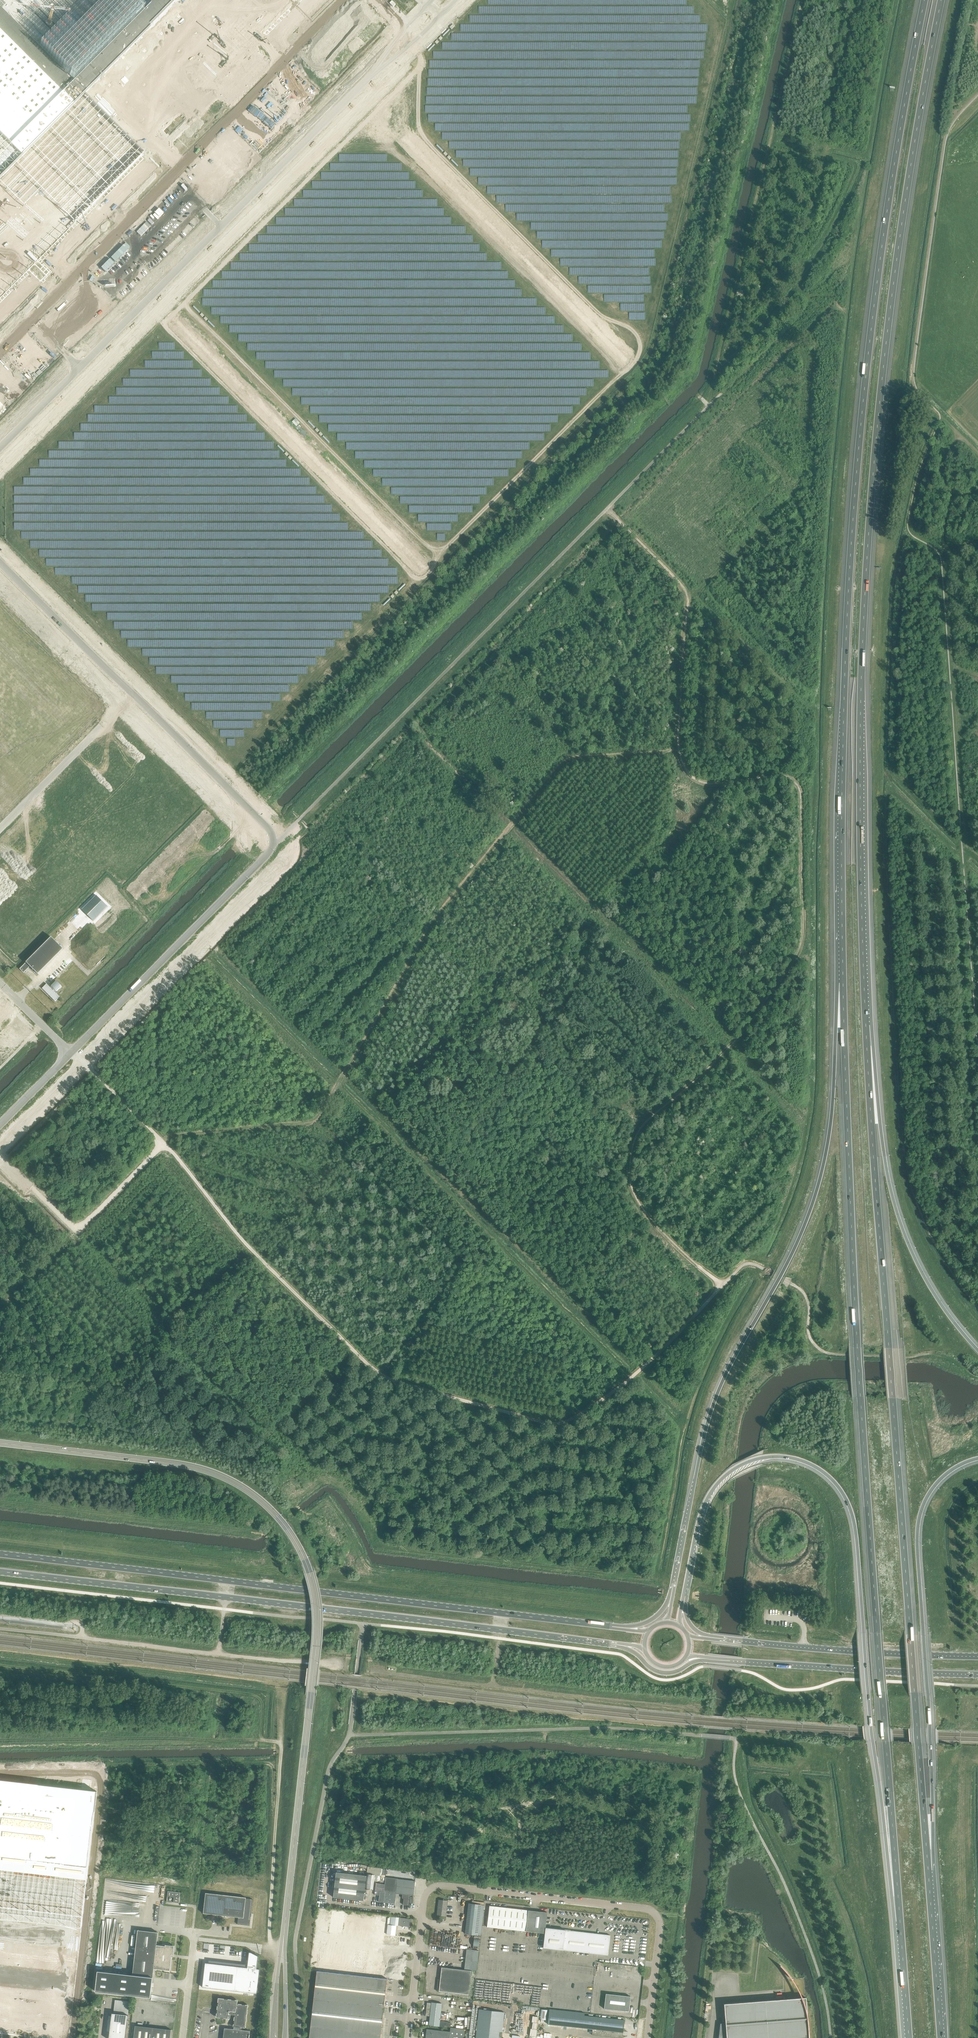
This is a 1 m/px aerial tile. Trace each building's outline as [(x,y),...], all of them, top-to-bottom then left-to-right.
[(7,231),(5,228),(29,203),(60,234),(72,222),(62,213),(72,203),(81,212),(93,201),(62,170),(70,162),(73,164),(92,145),(90,143),(93,140),(95,142),(123,114),(120,112),(123,109),(135,121),(146,110),(134,98),(137,96),(139,98),(166,70),(164,68),(167,65),(169,67),(197,40),(194,37),(197,35),(200,37),(227,9),(225,7),(227,4),(230,7),(237,0),(68,0),(108,39),(105,41),(100,36),(88,48),(93,53),(91,56),(35,0),(0,0),(0,238),(7,231)] [(82,910),(93,921),(107,906),(96,895),(82,910)] [(27,956),(30,959),(19,969),(31,981),(63,949),(51,937),(44,944),(42,942),(27,956)] [(84,956),(78,961),(87,970),(93,965),(84,956)] [(54,989),(56,991),(61,986),(56,981),(50,987),(53,990),(54,989)] [(50,987),(47,984),(42,988),(55,1001),(60,997),(53,990),(50,987)] [(22,2037),(69,2037),(97,1793),(0,1782),(0,2035),(22,2037)] [(372,1887),(373,1877),(336,1872),(333,1897),(363,1901),(365,1886),(372,1887)] [(374,1876),(374,1881),(380,1882),(385,1883),(384,1892),(380,1892),(378,1902),(383,1902),(395,1904),(396,1894),(402,1895),(402,1898),(403,1899),(404,1899),(403,1905),(409,1906),(410,1896),(413,1896),(415,1881),(398,1879),(386,1877),(380,1877),(374,1876)] [(167,1896),(174,1897),(173,1902),(179,1903),(180,1892),(168,1891),(167,1896)] [(203,1913),(238,1917),(237,1924),(250,1926),(253,1899),(246,1898),(206,1893),(203,1913)] [(439,1900),(437,1914),(446,1915),(447,1901),(439,1900)] [(477,1935),(481,1935),(484,1905),(481,1905),(469,1903),(465,1934),(477,1935)] [(545,1933),(543,1948),(608,1955),(610,1935),(545,1928),(547,1912),(489,1906),(487,1927),(545,1933)] [(398,1925),(410,1926),(411,1919),(399,1918),(398,1925)] [(388,1925),(387,1934),(394,1935),(395,1926),(388,1925)] [(97,1971),(95,1991),(150,1998),(153,1977),(154,1969),(170,1971),(172,1954),(173,1947),(165,1946),(156,1945),(158,1932),(138,1930),(132,1975),(97,1971)] [(464,1969),(476,1970),(479,1950),(467,1949),(464,1969)] [(205,1963),(202,1987),(257,1994),(260,1969),(257,1969),(258,1956),(251,1952),(249,1952),(248,1960),(247,1967),(208,1963),(205,1963)] [(437,1991),(469,1994),(471,1971),(441,1967),(440,1979),(438,1981),(437,1991)] [(317,1972),(310,2037),(380,2037),(381,2035),(384,2007),(387,1980),(317,1972)] [(606,1994),(604,2009),(629,2011),(630,1997),(606,1994)] [(808,2024),(807,2017),(806,1997),(724,2004),(725,2023),(720,2023),(718,2037),(809,2037),(808,2024)] [(216,2017),(224,2018),(225,2014),(235,2015),(233,2026),(239,2027),(239,2030),(224,2028),(223,2037),(249,2037),(250,2031),(241,2030),(241,2027),(245,2027),(247,2005),(237,2004),(237,2000),(218,1998),(216,2017)] [(429,2025),(439,2026),(442,2003),(431,2002),(431,2003),(427,2002),(425,2016),(430,2016),(429,2025)] [(476,2037),(501,2037),(504,2012),(479,2009),(476,2037)] [(549,2024),(592,2029),(592,2035),(620,2037),(622,2037),(622,2034),(621,2034),(621,2032),(623,2032),(624,2020),(585,2016),(585,2013),(550,2009),(549,2024)] [(128,2015),(112,2013),(109,2037),(125,2037),(128,2015)] [(171,2030),(135,2025),(133,2037),(170,2037),(171,2030)] [(425,2037),(452,2037),(454,2036),(463,2037),(464,2030),(451,2028),(450,2032),(427,2029),(425,2037)]
